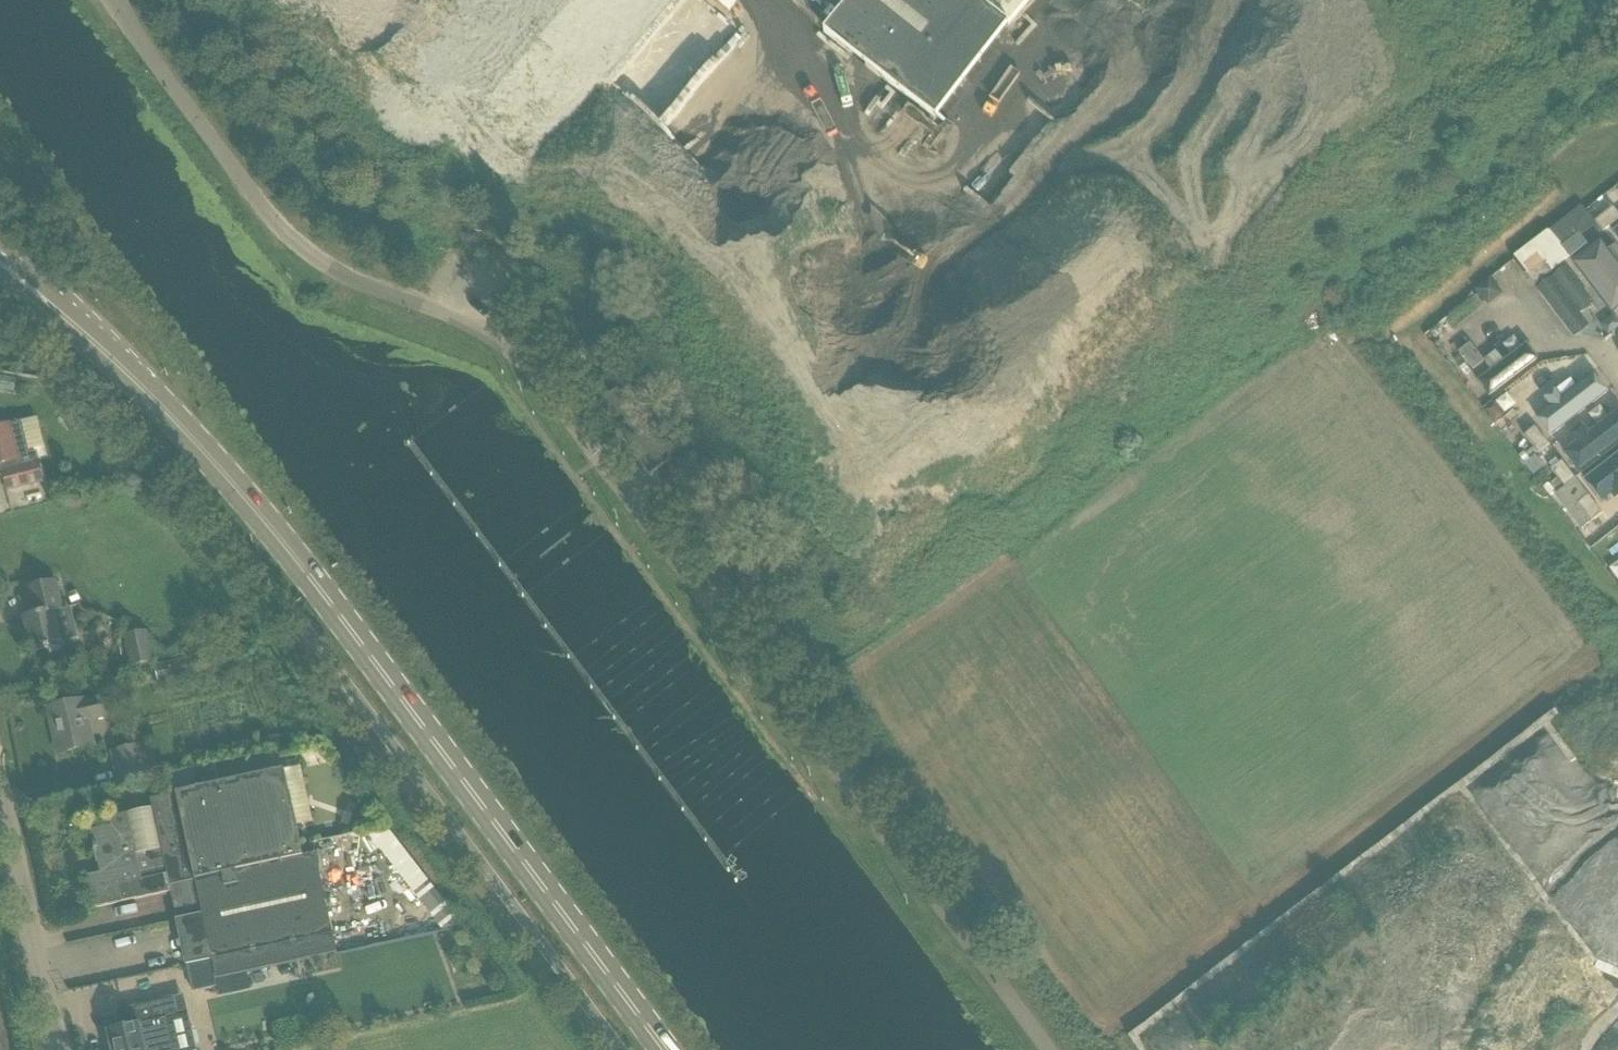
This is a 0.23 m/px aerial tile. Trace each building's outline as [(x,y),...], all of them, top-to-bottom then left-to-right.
[(831,36),(938,118),(1010,24),(979,0),(858,0),(831,36)] [(1010,24),(1029,0),(979,0),(1010,24)] [(1143,13),(1155,0),(1128,0),(1143,13)] [(1615,207),(1597,221),(1605,231),(1617,221),(1617,211),(1615,207)] [(1588,245),(1580,235),(1578,236),(1567,221),(1551,233),(1569,257),(1570,258),(1588,245)] [(1552,270),(1569,257),(1551,233),(1518,259),(1529,274),(1528,274),(1536,284),(1553,271),(1552,270)] [(1609,243),(1617,255),(1617,236),(1609,243)] [(1609,243),(1574,268),(1614,324),(1617,321),(1617,255),(1609,243)] [(1614,324),(1574,268),(1541,292),(1581,348),(1614,324)] [(1474,291),(1489,305),(1503,291),(1489,277),(1474,291)] [(1473,381),(1490,405),(1545,363),(1528,340),(1473,381)] [(1459,352),(1473,370),(1484,362),(1470,343),(1459,352)] [(1594,364),(1535,411),(1563,446),(1617,402),(1617,394),(1594,364)] [(1617,446),(1617,402),(1563,446),(1584,472),(1617,446)] [(10,423),(0,426),(0,474),(4,473),(7,485),(8,488),(43,479),(37,458),(31,460),(21,421),(10,423)] [(1524,435),(1538,453),(1549,445),(1535,427),(1524,435)] [(1584,472),(1607,501),(1617,492),(1617,446),(1584,472)] [(1575,478),(1562,461),(1551,469),(1565,486),(1575,478)] [(1588,496),(1578,503),(1592,521),(1602,513),(1588,496)] [(33,652),(59,646),(63,645),(61,641),(54,610),(63,608),(57,579),(27,586),(33,614),(24,616),(33,652)] [(69,597),(71,604),(80,602),(78,594),(69,597)] [(213,636),(230,640),(233,627),(216,622),(213,636)] [(126,638),(133,669),(157,663),(150,632),(126,638)] [(201,657),(155,667),(158,682),(204,672),(201,657)] [(105,694),(127,689),(123,674),(101,680),(105,694)] [(105,718),(100,696),(48,708),(52,725),(55,724),(62,751),(96,742),(91,721),(105,718)] [(140,746),(112,752),(118,781),(146,774),(140,746)] [(247,971),(334,952),(313,853),(302,855),(284,768),(150,797),(152,809),(169,887),(195,882),(202,914),(208,945),(183,950),(185,963),(187,963),(211,958),(216,978),(247,971)] [(354,806),(347,825),(361,830),(368,812),(354,806)] [(169,887),(152,809),(127,814),(126,812),(109,816),(110,824),(91,828),(94,841),(92,842),(97,862),(102,861),(104,869),(85,874),(88,890),(89,890),(93,906),(170,890),(169,887)] [(464,927),(387,827),(368,832),(444,930),(464,927)] [(202,914),(195,882),(169,887),(170,890),(176,919),(202,914)] [(216,978),(211,958),(187,963),(193,991),(217,986),(216,978)] [(167,967),(120,982),(124,996),(171,982),(167,967)] [(247,971),(216,978),(217,986),(220,996),(251,989),(247,971)] [(167,1019),(180,1016),(176,997),(117,1011),(121,1029),(108,1032),(113,1049),(174,1049),(167,1019)]
